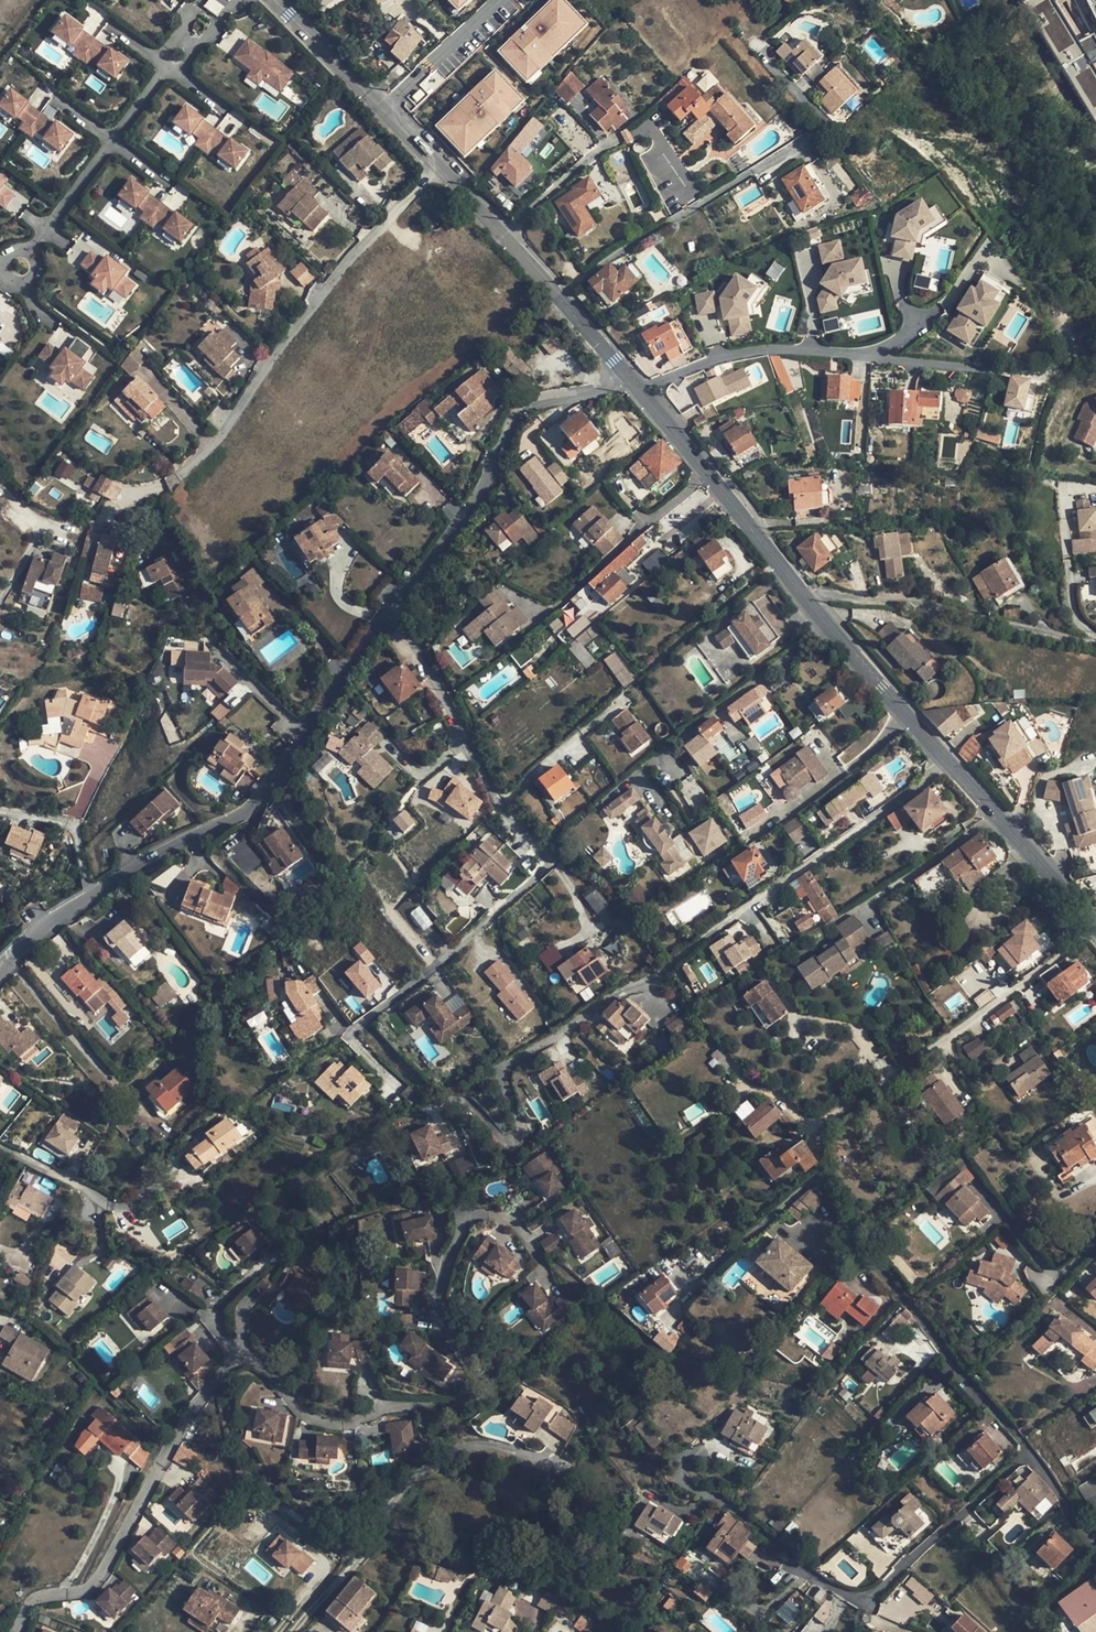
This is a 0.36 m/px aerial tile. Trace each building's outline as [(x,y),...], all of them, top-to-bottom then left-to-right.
[(223,6),(212,0),(209,0),(205,8),(218,15),(223,6)] [(410,6),(406,0),(376,0),(390,20),(410,6)] [(457,12),(470,0),(446,0),(457,12)] [(497,54),(526,85),(587,28),(560,0),(554,0),(497,54)] [(789,9),(806,2),(805,0),(785,0),(789,9)] [(1051,2),(1050,0),(1032,0),(1022,7),(1095,129),(1095,0),(1056,0),(1051,2)] [(902,10),(894,1),(889,6),(898,14),(902,10)] [(84,54),(94,40),(81,30),(82,29),(71,21),(70,24),(62,19),(51,34),(54,36),(64,44),(66,41),(78,49),(84,54)] [(422,40),(401,21),(393,32),(401,39),(394,49),(391,54),(402,63),(407,58),(422,40)] [(394,49),(401,39),(393,32),(386,42),(394,49)] [(54,36),(52,39),(62,47),(64,44),(54,36)] [(94,40),(84,54),(91,59),(102,67),(100,70),(110,78),(113,80),(124,65),(117,59),(119,57),(109,50),(108,50),(94,40)] [(252,71),(263,79),(267,81),(266,82),(280,93),(293,75),(279,65),(278,66),(260,52),(261,51),(247,41),(234,58),(248,69),(249,68),(252,71)] [(804,41),(783,60),(800,79),(805,74),(816,64),(821,60),(804,41)] [(80,60),(84,54),(78,49),(73,55),(80,60)] [(91,59),(84,54),(80,60),(87,64),(91,59)] [(816,64),(805,74),(811,80),(821,70),(816,64)] [(825,97),(820,101),(833,115),(860,90),(837,66),(827,76),(816,86),(816,87),(823,94),(825,92),(828,94),(825,97)] [(100,70),(97,74),(107,81),(110,78),(100,70)] [(821,70),(811,80),(816,86),(827,76),(821,70)] [(263,79),(252,71),(247,78),(258,86),(263,79)] [(523,103),(494,72),(434,129),(463,160),(523,103)] [(570,72),(555,91),(566,104),(584,87),(570,72)] [(685,78),(682,81),(693,92),(695,90),(685,78)] [(601,79),(586,92),(600,108),(591,116),(605,131),(610,127),(622,117),(619,113),(626,107),(601,79)] [(682,81),(660,100),(681,123),(691,114),(698,122),(704,116),(714,127),(719,123),(729,135),(727,137),(734,145),(755,126),(741,111),(739,113),(724,97),(727,95),(718,85),(703,99),(695,90),(693,92),(682,81)] [(720,83),(718,85),(727,95),(729,93),(720,83)] [(40,114),(26,104),(27,103),(17,95),(15,97),(8,92),(0,103),(0,110),(10,117),(12,114),(23,122),(30,127),(40,114)] [(744,109),(729,93),(727,95),(724,97),(739,113),(741,111),(744,109)] [(561,99),(554,94),(548,102),(555,107),(561,99)] [(320,103),(314,110),(318,113),(324,106),(320,103)] [(629,111),(626,107),(619,113),(622,117),(629,111)] [(206,144),(216,131),(202,121),(203,120),(193,112),(191,114),(184,109),(175,121),(173,124),(175,126),(186,134),(188,131),(199,139),(206,144)] [(741,111),(755,126),(757,124),(744,109),(741,111)] [(7,121),(10,117),(0,110),(0,115),(7,121)] [(40,114),(30,127),(36,132),(47,140),(45,143),(56,151),(59,153),(61,150),(70,138),(63,133),(64,131),(54,123),(53,124),(40,114)] [(622,117),(610,127),(614,131),(625,120),(622,117)] [(537,124),(533,120),(529,124),(533,128),(537,124)] [(23,122),(19,128),(25,133),(30,127),(23,122)] [(533,128),(529,124),(520,135),(520,136),(511,147),(512,147),(513,148),(514,148),(515,148),(516,148),(517,148),(518,147),(519,146),(533,128)] [(175,126),(173,130),(183,137),(186,134),(175,126)] [(30,127),(25,133),(32,138),(36,132),(30,127)] [(360,129),(332,153),(349,172),(357,164),(364,172),(365,171),(373,164),(381,172),(391,163),(376,147),(373,149),(365,139),(367,137),(360,129)] [(216,131),(206,144),(212,149),(223,158),(221,160),(231,168),(234,170),(236,167),(245,155),(239,150),(240,148),(230,140),(229,141),(216,131)] [(597,144),(589,133),(581,138),(588,150),(597,144)] [(367,137),(365,139),(373,149),(376,147),(367,137)] [(821,138),(810,144),(816,152),(826,146),(821,138)] [(199,139),(195,145),(201,150),(206,144),(199,139)] [(291,142),(287,147),(291,151),(295,146),(291,142)] [(45,143),(43,147),(53,155),(56,151),(45,143)] [(212,149),(206,144),(201,150),(208,155),(212,149)] [(295,146),(291,151),(300,159),(304,163),(302,165),(306,169),(312,163),(295,146)] [(496,176),(500,172),(508,179),(510,176),(518,184),(531,172),(528,170),(523,165),(525,162),(522,159),(520,161),(514,156),(510,152),(508,149),(491,170),(496,176)] [(221,160),(218,164),(229,172),(231,168),(221,160)] [(312,163),(306,169),(307,171),(312,166),(321,175),(323,172),(313,162),(312,163)] [(816,190),(824,186),(810,163),(783,181),(803,213),(823,201),(816,190)] [(357,164),(349,172),(359,183),(368,175),(365,171),(364,172),(357,164)] [(292,171),(282,183),(292,191),(301,179),(292,171)] [(518,184),(510,176),(508,179),(516,187),(518,184)] [(314,232),(328,216),(310,200),(317,192),(302,179),(301,179),(292,191),(277,207),(288,216),(292,213),(314,232)] [(575,191),(556,203),(578,237),(594,226),(587,216),(605,204),(589,179),(573,189),(575,191)] [(151,218),(161,204),(147,194),(148,193),(138,185),(136,188),(129,182),(120,195),(118,197),(131,207),(133,205),(144,213),(151,218)] [(4,208),(13,195),(1,186),(0,186),(0,205),(4,208)] [(494,204),(500,210),(509,200),(503,194),(494,204)] [(121,200),(118,203),(129,211),(131,207),(121,200)] [(161,204),(151,218),(158,223),(169,231),(167,234),(177,241),(180,244),(182,241),(191,229),(184,223),(186,221),(175,213),(175,214),(161,204)] [(923,206),(898,219),(894,231),(900,233),(897,242),(893,258),(911,263),(915,246),(918,236),(934,227),(928,216),(923,206)] [(937,212),(928,216),(934,227),(918,236),(915,246),(922,248),(924,240),(946,227),(937,212)] [(144,213),(140,219),(147,224),(151,218),(144,213)] [(151,218),(147,224),(153,228),(158,223),(151,218)] [(814,227),(803,231),(807,241),(818,237),(814,227)] [(167,234),(164,238),(174,245),(177,241),(167,234)] [(838,244),(819,248),(823,265),(831,263),(832,268),(825,279),(830,282),(825,289),(818,301),(821,314),(836,311),(835,303),(838,298),(842,300),(848,289),(865,286),(862,274),(860,262),(843,266),(838,244)] [(260,291),(258,309),(271,311),(272,303),(273,303),(274,293),(278,293),(280,283),(276,277),(284,272),(267,248),(260,253),(256,248),(249,253),(251,256),(248,258),(246,260),(253,270),(252,271),(257,278),(254,281),(260,291)] [(123,269),(110,259),(106,265),(102,262),(90,253),(81,265),(93,274),(91,277),(96,280),(107,288),(112,292),(113,289),(126,298),(135,286),(123,277),(119,274),(123,269)] [(300,262),(289,272),(304,287),(315,277),(300,262)] [(785,269),(776,263),(768,275),(776,281),(785,269)] [(609,267),(589,284),(597,293),(593,296),(604,309),(639,280),(628,266),(617,276),(609,267)] [(867,272),(862,274),(865,286),(848,289),(842,300),(847,303),(852,296),(861,294),(861,297),(872,294),(867,272)] [(751,306),(766,284),(750,274),(744,283),(753,289),(743,304),(745,315),(745,316),(753,315),(751,306)] [(931,279),(918,276),(915,288),(928,291),(931,279)] [(744,283),(735,277),(720,299),(724,319),(729,318),(745,315),(743,304),(753,289),(744,283)] [(830,282),(825,279),(821,286),(825,289),(830,282)] [(96,280),(91,286),(103,294),(107,288),(96,280)] [(260,291),(254,281),(250,283),(250,291),(248,308),(258,309),(260,291)] [(986,286),(984,288),(1002,304),(1004,302),(986,286)] [(950,328),(941,338),(959,353),(967,343),(965,342),(971,335),(978,340),(986,330),(980,325),(993,310),(995,312),(1002,304),(984,288),(978,296),(980,298),(974,305),(969,301),(964,307),(965,309),(961,314),(959,313),(954,319),(956,321),(958,323),(952,330),(950,328)] [(714,310),(711,294),(696,297),(699,313),(714,310)] [(216,306),(211,311),(217,316),(221,311),(216,306)] [(980,325),(986,330),(999,315),(993,310),(980,325)] [(745,315),(729,318),(732,335),(748,332),(745,316),(745,315)] [(836,320),(824,322),(825,332),(838,330),(836,320)] [(956,321),(950,328),(952,330),(958,323),(956,321)] [(640,336),(654,359),(665,353),(678,346),(667,326),(657,331),(655,328),(640,336)] [(207,356),(204,360),(224,379),(225,379),(231,384),(238,376),(230,368),(240,358),(230,349),(236,342),(222,329),(216,336),(212,332),(198,348),(207,356)] [(90,348),(77,339),(67,351),(64,357),(60,354),(48,345),(38,357),(51,366),(49,368),(53,371),(65,380),(69,383),(70,381),(83,390),(92,378),(80,368),(76,366),(80,361),(90,348)] [(678,346),(665,353),(669,362),(683,355),(678,346)] [(135,348),(129,356),(139,367),(147,360),(135,348)] [(495,360),(504,369),(517,359),(507,348),(505,350),(498,357),(495,360)] [(496,355),(498,357),(505,350),(503,348),(496,355)] [(129,356),(121,366),(131,375),(139,367),(129,356)] [(769,357),(778,379),(785,377),(777,356),(769,357)] [(528,371),(517,359),(504,369),(515,381),(528,371)] [(467,408),(462,412),(456,417),(470,433),(475,430),(476,430),(478,428),(477,427),(483,423),(479,419),(493,407),(493,406),(494,404),(494,402),(496,400),(496,399),(489,391),(493,387),(494,387),(481,370),(454,393),(467,408)] [(703,408),(738,391),(736,387),(748,381),(743,370),(720,381),(719,378),(717,378),(709,382),(710,384),(707,386),(706,384),(694,390),(703,408)] [(709,382),(717,378),(713,370),(705,374),(709,382)] [(53,371),(49,377),(60,386),(65,380),(53,371)] [(1010,376),(1003,407),(1023,411),(1023,410),(1031,412),(1033,400),(1026,398),(1027,392),(1030,378),(1020,375),(1019,378),(1010,376)] [(828,377),(826,401),(850,402),(850,398),(851,380),(851,378),(828,377)] [(166,407),(137,378),(115,400),(135,421),(136,419),(141,424),(149,417),(152,419),(166,407)] [(861,380),(851,380),(850,398),(860,398),(861,380)] [(739,392),(751,387),(748,381),(736,387),(738,391),(739,392)] [(966,405),(971,391),(958,386),(953,400),(966,405)] [(210,399),(214,394),(207,387),(203,392),(210,399)] [(500,395),(493,387),(489,391),(496,399),(500,395)] [(938,409),(939,394),(917,393),(917,394),(890,392),(888,426),(914,427),(915,423),(921,423),(922,418),(922,408),(938,409)] [(1026,398),(1033,400),(1035,393),(1027,392),(1026,398)] [(454,393),(434,410),(440,418),(456,405),(462,412),(467,408),(454,393)] [(425,400),(416,408),(431,426),(440,418),(434,410),(425,400)] [(1085,404),(1078,420),(1082,422),(1075,438),(1092,448),(1095,439),(1095,400),(1085,404)] [(937,419),(938,409),(922,408),(922,418),(937,419)] [(578,414),(560,429),(570,442),(579,453),(597,438),(578,414)] [(707,422),(703,415),(693,421),(696,428),(707,422)] [(723,436),(736,458),(738,461),(758,449),(743,424),(735,429),(731,422),(719,429),(723,436)] [(1001,438),(978,430),(975,438),(998,446),(1001,438)] [(570,460),(579,453),(570,442),(561,449),(570,460)] [(680,464),(662,442),(640,460),(651,473),(641,482),(648,490),(659,482),(680,464)] [(805,448),(809,460),(817,461),(813,446),(805,448)] [(371,470),(367,474),(377,485),(385,478),(404,498),(419,485),(410,477),(408,478),(399,469),(396,466),(398,464),(387,453),(380,460),(381,461),(371,470)] [(375,455),(365,465),(371,470),(381,461),(380,460),(375,455)] [(546,506),(563,492),(535,457),(520,469),(520,471),(520,472),(533,488),(532,489),(546,506)] [(640,460),(630,469),(641,482),(651,473),(640,460)] [(55,473),(63,478),(70,465),(62,461),(55,473)] [(547,469),(561,487),(570,480),(556,462),(547,469)] [(793,503),(794,511),(805,510),(822,509),(822,506),(820,489),(820,481),(819,479),(818,473),(807,474),(808,480),(788,482),(789,495),(793,495),(793,503)] [(83,484),(91,489),(96,479),(88,475),(83,484)] [(92,490),(93,491),(102,497),(103,497),(113,482),(102,476),(92,490)] [(820,489),(822,506),(829,506),(828,488),(824,489),(820,489)] [(870,488),(861,489),(862,499),(871,498),(870,488)] [(102,497),(93,491),(89,498),(98,504),(102,497)] [(1095,553),(1094,539),(1095,539),(1095,510),(1089,511),(1088,501),(1076,502),(1080,540),(1070,541),(1072,555),(1095,553)] [(315,508),(317,511),(317,512),(324,520),(325,521),(333,513),(324,504),(324,505),(321,503),(315,508)] [(605,557),(623,540),(592,506),(573,524),(593,547),(594,546),(605,557)] [(495,522),(485,531),(498,547),(509,538),(514,545),(522,538),(530,548),(539,538),(516,510),(508,516),(504,511),(494,520),(495,522)] [(806,518),(805,510),(794,511),(795,519),(806,518)] [(324,520),(321,523),(328,535),(331,533),(332,533),(344,523),(333,513),(325,521),(324,520)] [(298,536),(296,533),(292,536),(294,539),(290,542),(305,566),(316,560),(317,563),(329,556),(328,555),(333,553),(330,548),(336,544),(337,542),(338,541),(338,539),(337,538),(337,537),(336,536),(335,534),(334,534),(332,533),(331,533),(328,535),(321,523),(320,521),(314,524),(313,522),(303,528),(306,532),(298,536)] [(95,560),(90,580),(105,584),(107,574),(115,545),(119,527),(104,523),(101,535),(91,533),(88,532),(81,557),(95,560)] [(127,530),(119,527),(115,545),(123,547),(127,530)] [(896,528),(897,534),(897,536),(907,534),(906,527),(896,528)] [(303,528),(296,533),(298,536),(306,532),(303,528)] [(151,539),(160,542),(163,534),(155,530),(151,539)] [(873,537),(875,550),(879,549),(880,561),(884,560),(887,580),(903,577),(900,558),(911,556),(908,534),(907,534),(897,536),(897,534),(883,536),(883,532),(872,533),(873,537)] [(645,533),(561,609),(571,620),(588,605),(582,598),(592,589),(600,598),(606,604),(607,606),(634,582),(623,569),(640,554),(638,552),(651,539),(645,533)] [(718,582),(734,571),(728,562),(729,562),(726,557),(725,558),(708,533),(693,543),(700,552),(697,554),(718,582)] [(815,536),(796,550),(803,559),(807,565),(814,573),(832,559),(831,557),(838,552),(826,537),(817,539),(815,536)] [(50,562),(34,556),(21,593),(31,596),(37,581),(57,587),(68,558),(53,553),(50,562)] [(181,577),(169,553),(160,557),(162,561),(146,569),(154,584),(161,580),(171,600),(179,596),(181,601),(191,596),(189,591),(181,577)] [(681,559),(677,554),(655,573),(659,578),(681,559)] [(807,565),(803,559),(798,562),(803,568),(807,565)] [(972,559),(963,565),(970,577),(980,572),(972,559)] [(1018,586),(1003,561),(972,579),(986,602),(994,597),(995,600),(1018,586)] [(256,565),(248,572),(261,585),(268,579),(256,565)] [(236,595),(227,602),(228,604),(224,607),(228,614),(233,611),(252,636),(266,626),(262,620),(269,615),(256,596),(259,594),(256,590),(261,585),(248,572),(241,578),(244,581),(232,589),(236,595)] [(646,598),(664,584),(659,578),(655,573),(638,588),(646,598)] [(107,574),(105,584),(110,585),(111,585),(112,585),(113,584),(114,584),(116,576),(107,574)] [(164,604),(171,600),(161,580),(154,584),(164,604)] [(86,597),(89,584),(83,582),(80,599),(86,597)] [(104,589),(89,584),(86,597),(101,601),(104,589)] [(487,610),(463,629),(473,642),(484,633),(489,629),(500,643),(519,628),(508,614),(511,611),(492,588),(479,601),(487,610)] [(600,610),(606,604),(600,598),(594,604),(600,610)] [(72,605),(69,614),(75,615),(76,614),(77,614),(78,613),(79,611),(80,607),(72,605)] [(733,625),(755,656),(756,657),(769,647),(769,646),(780,638),(756,605),(745,613),(731,623),(733,625)] [(508,614),(519,628),(529,620),(517,606),(511,611),(508,614)] [(1020,616),(1018,608),(1003,610),(1004,618),(1020,616)] [(609,611),(596,621),(602,628),(614,618),(609,611)] [(1064,619),(1051,612),(1046,621),(1059,628),(1064,619)] [(574,638),(591,623),(583,614),(566,630),(574,638)] [(274,622),(269,615),(262,620),(266,626),(267,627),(274,622)] [(596,621),(567,648),(585,669),(595,661),(582,646),(602,629),(602,628),(596,621)] [(888,646),(885,649),(903,670),(906,671),(909,670),(910,668),(924,684),(935,674),(934,674),(941,668),(917,641),(911,646),(901,635),(890,623),(877,634),(888,646)] [(736,643),(749,661),(755,656),(733,625),(727,629),(736,643)] [(496,647),(500,643),(489,629),(484,633),(496,647)] [(724,651),(736,643),(727,629),(715,637),(724,651)] [(911,646),(917,641),(907,630),(901,635),(911,646)] [(185,667),(184,680),(214,681),(227,694),(237,683),(222,668),(214,667),(214,664),(209,664),(210,653),(186,652),(186,663),(187,663),(186,667),(185,667)] [(605,660),(624,688),(634,680),(614,653),(605,660)] [(421,688),(402,664),(381,680),(399,705),(421,688)] [(539,674),(531,665),(523,671),(530,681),(539,674)] [(374,679),(368,672),(362,678),(368,684),(374,679)] [(374,679),(368,684),(371,688),(379,682),(375,678),(374,679)] [(214,681),(207,685),(221,699),(227,694),(214,681)] [(760,704),(762,702),(760,700),(765,694),(766,692),(766,690),(765,688),(762,687),(760,686),(758,686),(756,687),(753,690),(743,697),(727,709),(730,713),(728,715),(734,723),(742,717),(749,726),(767,713),(760,704)] [(826,717),(848,701),(837,687),(815,703),(826,717)] [(45,701),(47,719),(63,717),(64,723),(60,723),(62,733),(59,741),(81,750),(89,729),(81,726),(83,720),(100,726),(109,703),(83,694),(80,703),(67,698),(66,689),(58,690),(54,700),(45,701)] [(819,722),(826,717),(815,703),(809,708),(819,722)] [(992,704),(1001,716),(1009,710),(1005,704),(992,704)] [(222,705),(211,711),(216,719),(226,713),(222,705)] [(368,713),(359,705),(353,712),(361,720),(368,713)] [(963,706),(921,712),(945,738),(953,731),(956,734),(964,726),(978,716),(972,707),(966,711),(963,706)] [(636,723),(626,709),(612,720),(620,731),(624,736),(620,739),(632,754),(650,741),(636,723)] [(364,722),(370,715),(368,713),(361,720),(364,722)] [(722,728),(713,718),(696,730),(701,736),(705,741),(706,741),(722,728)] [(387,732),(374,720),(364,731),(377,743),(387,732)] [(1016,721),(1009,726),(1023,747),(1031,742),(1016,721)] [(1023,747),(1009,726),(995,735),(997,738),(991,742),(1003,760),(1022,747),(1023,747)] [(355,738),(349,744),(346,747),(339,755),(350,765),(355,760),(363,768),(358,774),(373,788),(392,769),(371,750),(377,743),(364,731),(356,740),(355,738)] [(224,742),(230,735),(227,733),(221,740),(224,742)] [(958,754),(968,764),(985,742),(986,741),(981,734),(973,737),(958,754)] [(246,754),(241,750),(245,745),(230,735),(224,742),(221,740),(206,760),(215,767),(218,763),(237,776),(242,770),(246,773),(255,760),(246,754)] [(29,747),(28,736),(18,738),(20,752),(29,747)] [(706,741),(705,741),(701,736),(684,748),(699,767),(716,754),(706,741)] [(346,747),(340,742),(331,738),(326,749),(339,755),(346,747)] [(349,744),(343,739),(340,742),(346,747),(349,744)] [(1031,757),(1047,751),(1041,739),(1026,745),(1031,757)] [(1003,760),(991,742),(989,740),(986,741),(985,742),(999,763),(1003,760)] [(245,745),(241,750),(246,754),(250,749),(245,745)] [(827,775),(807,746),(796,754),(797,756),(780,769),(793,787),(792,786),(790,787),(788,787),(786,788),(784,790),(784,791),(783,794),(784,796),(785,798),(786,799),(787,800),(789,801),(792,801),(794,801),(796,799),(797,798),(798,796),(798,795),(798,793),(797,790),(814,779),(817,783),(827,775)] [(1022,747),(1003,760),(999,763),(1004,771),(1009,768),(1027,756),(1022,747)] [(324,755),(313,766),(317,769),(328,759),(324,755)] [(1032,761),(1027,756),(1009,768),(1013,774),(1032,761)] [(871,770),(873,773),(882,766),(876,758),(863,767),(867,773),(871,770)] [(215,767),(206,760),(204,763),(232,783),(237,776),(218,763),(215,767)] [(913,772),(919,779),(924,776),(927,762),(927,760),(913,772)] [(539,780),(555,801),(573,788),(575,791),(581,786),(573,776),(567,780),(558,767),(539,780)] [(793,787),(780,769),(774,773),(786,788),(788,787),(790,787),(792,786),(793,787)] [(878,785),(869,774),(816,814),(827,828),(870,795),(868,793),(878,785)] [(1087,777),(1079,779),(1083,792),(1087,791),(1091,790),(1087,777)] [(467,823),(483,805),(459,790),(462,784),(452,778),(443,793),(431,790),(428,800),(446,805),(467,823)] [(1093,811),(1087,791),(1083,792),(1079,779),(1063,784),(1047,781),(1043,798),(1068,803),(1074,822),(1069,823),(1072,833),(1077,849),(1095,843),(1095,810),(1093,811)] [(941,793),(936,786),(904,809),(912,821),(920,832),(921,832),(922,833),(931,827),(930,825),(944,815),(933,799),(941,793)] [(632,789),(603,810),(611,820),(640,799),(632,789)] [(159,820),(177,803),(164,790),(135,818),(147,831),(159,820)] [(300,807),(295,799),(290,801),(295,809),(300,807)] [(177,803),(159,820),(162,823),(180,806),(177,803)] [(767,817),(759,804),(738,817),(746,830),(767,817)] [(886,818),(896,832),(908,824),(900,812),(898,809),(886,818)] [(912,821),(904,809),(900,812),(908,824),(912,821)] [(414,824),(404,813),(393,822),(403,834),(414,824)] [(652,820),(647,813),(636,822),(665,861),(661,865),(669,876),(695,856),(680,835),(671,841),(668,838),(671,834),(671,832),(671,830),(668,826),(664,825),(662,826),(660,827),(654,819),(652,820)] [(948,820),(944,815),(930,825),(931,827),(933,831),(948,820)] [(793,844),(810,832),(798,817),(782,828),(793,844)] [(147,831),(135,818),(130,823),(142,836),(147,831)] [(725,843),(710,820),(689,835),(705,857),(725,843)] [(4,843),(12,847),(35,857),(44,835),(34,831),(32,835),(12,826),(8,834),(4,843)] [(303,858),(281,828),(264,841),(277,860),(279,858),(287,869),(303,858)] [(8,834),(3,832),(0,839),(0,842),(4,843),(8,834)] [(995,859),(978,835),(941,863),(913,881),(926,901),(959,878),(969,891),(985,879),(979,871),(995,859)] [(277,860),(264,841),(258,844),(271,863),(269,865),(277,877),(287,869),(279,858),(277,860)] [(496,853),(485,842),(481,845),(493,856),(496,853)] [(462,880),(456,887),(467,897),(469,894),(474,898),(481,891),(484,887),(486,885),(487,884),(491,882),(494,881),(499,886),(508,877),(503,872),(510,866),(496,853),(493,856),(481,845),(470,857),(472,859),(460,872),(459,872),(459,876),(460,877),(460,878),(460,879),(461,879),(462,880)] [(35,857),(12,847),(10,852),(22,858),(24,855),(34,859),(35,857)] [(612,858),(602,848),(592,858),(602,868),(612,858)] [(756,878),(768,870),(754,848),(731,863),(731,864),(737,873),(743,883),(753,876),(755,879),(756,878)] [(979,871),(985,879),(1001,867),(995,859),(979,871)] [(163,889),(181,871),(173,863),(155,881),(163,889)] [(737,873),(731,864),(722,870),(727,879),(737,873)] [(830,904),(809,871),(796,880),(801,887),(793,892),(799,900),(806,895),(817,913),(822,910),(829,922),(838,917),(830,904)] [(223,898),(203,890),(204,887),(190,883),(183,902),(197,907),(195,912),(225,924),(235,899),(239,887),(227,875),(220,893),(224,895),(223,898)] [(753,876),(743,883),(748,890),(759,882),(756,878),(755,879),(753,876)] [(315,877),(297,891),(303,900),(322,885),(318,880),(315,877)] [(310,908),(327,891),(322,885),(303,900),(310,908)] [(598,889),(585,895),(595,914),(607,907),(598,889)] [(197,907),(183,902),(181,907),(195,912),(197,907)] [(410,912),(423,930),(433,923),(419,905),(410,912)] [(822,910),(817,913),(825,924),(829,922),(822,910)] [(814,923),(809,914),(794,924),(800,932),(814,923)] [(814,957),(796,969),(811,990),(820,984),(822,987),(832,980),(830,978),(839,972),(848,966),(847,964),(856,957),(853,952),(871,939),(854,915),(836,928),(843,939),(834,946),(835,946),(826,952),(816,959),(814,957)] [(1069,923),(1062,916),(1050,927),(1057,934),(1069,923)] [(1012,939),(1003,946),(1019,964),(1039,948),(1030,937),(1035,932),(1026,921),(1012,933),(1013,934),(1010,937),(1012,939)] [(106,937),(116,947),(129,961),(145,946),(144,944),(150,939),(141,929),(135,935),(123,922),(106,937)] [(730,934),(708,948),(716,959),(724,954),(733,968),(734,967),(761,950),(759,947),(752,936),(743,942),(737,946),(736,945),(730,934)] [(106,937),(104,939),(105,942),(105,943),(106,944),(107,945),(108,946),(111,949),(113,950),(116,947),(106,937)] [(826,952),(835,946),(834,946),(832,942),(823,948),(826,952)] [(974,950),(979,957),(988,951),(989,950),(983,943),(974,950)] [(546,968),(562,957),(553,944),(537,955),(546,968)] [(761,950),(734,967),(740,976),(769,957),(761,945),(759,947),(761,950)] [(989,950),(988,951),(991,954),(998,949),(995,945),(989,950)] [(134,967),(151,952),(145,946),(129,961),(134,967)] [(343,974),(365,998),(383,983),(372,971),(380,964),(364,946),(357,952),(368,964),(365,967),(359,960),(343,974)] [(607,973),(597,959),(593,953),(590,955),(586,949),(557,969),(570,988),(581,980),(586,987),(607,973)] [(601,957),(596,950),(593,953),(597,959),(601,957)] [(725,973),(733,968),(724,954),(716,959),(725,973)] [(502,961),(496,955),(483,967),(500,987),(495,992),(518,1017),(534,1002),(525,992),(527,991),(526,990),(525,991),(525,990),(526,990),(522,985),(521,987),(511,977),(513,975),(512,974),(513,974),(506,967),(509,965),(504,960),(502,961)] [(861,964),(856,957),(847,964),(848,966),(851,971),(861,964)] [(106,993),(102,988),(96,982),(79,963),(70,971),(73,974),(64,982),(76,997),(78,995),(85,1003),(94,995),(99,1000),(106,993)] [(1070,985),(1085,974),(1077,963),(1062,974),(1055,965),(1040,977),(1046,985),(1045,986),(1059,1005),(1076,994),(1070,985)] [(842,977),(851,971),(848,966),(839,972),(842,977)] [(64,982),(73,974),(70,971),(70,970),(60,978),(64,982)] [(692,985),(698,980),(693,972),(686,976),(692,985)] [(360,1003),(365,998),(343,974),(338,979),(360,1003)] [(113,989),(101,976),(96,982),(102,988),(106,993),(107,994),(113,989)] [(320,991),(312,979),(304,984),(312,997),(320,991)] [(312,997),(304,984),(299,982),(284,983),(278,984),(278,980),(267,981),(269,1002),(286,1000),(299,1020),(290,1026),(301,1043),(322,1029),(318,1022),(310,1009),(317,1005),(312,997)] [(178,995),(166,982),(149,995),(159,1007),(166,1001),(168,1003),(178,995)] [(772,1025),(787,1014),(764,982),(739,999),(747,1010),(750,1008),(756,1004),(772,1025)] [(423,1006),(436,997),(434,993),(421,1003),(423,1006)] [(451,1017),(436,997),(423,1006),(421,1003),(406,1014),(415,1026),(430,1015),(437,1024),(442,1032),(455,1023),(460,1029),(474,1019),(464,1006),(451,1017)] [(647,1022),(624,1001),(619,1007),(614,1003),(602,1016),(615,1029),(628,1042),(647,1022)] [(1010,1003),(996,1013),(1002,1021),(1016,1011),(1010,1003)] [(766,1030),(772,1025),(756,1004),(750,1008),(766,1030)] [(326,1018),(317,1005),(310,1009),(318,1022),(326,1018)] [(136,1021),(128,1012),(122,1017),(130,1026),(136,1021)] [(665,1027),(679,1017),(677,1014),(663,1023),(665,1027)] [(688,1029),(683,1022),(679,1017),(665,1027),(674,1039),(688,1029)] [(9,1054),(12,1051),(19,1059),(20,1058),(33,1046),(39,1041),(28,1028),(20,1035),(8,1022),(6,1024),(0,1018),(0,1044),(9,1054)] [(441,1044),(460,1029),(455,1023),(442,1032),(441,1044)] [(441,1044),(442,1032),(437,1024),(430,1029),(441,1044)] [(628,1042),(615,1029),(611,1034),(624,1046),(628,1042)] [(727,1052),(707,1031),(695,1038),(698,1041),(718,1061),(727,1052)] [(971,1060),(986,1050),(978,1037),(962,1047),(971,1060)] [(687,1049),(698,1041),(695,1038),(684,1045),(687,1049)] [(25,1064),(39,1052),(33,1046),(20,1058),(25,1064)] [(1025,1065),(1005,1079),(1018,1097),(1050,1075),(1030,1047),(1018,1055),(1025,1065)] [(727,1052),(718,1061),(715,1062),(733,1081),(744,1071),(727,1052)] [(370,1086),(351,1067),(347,1071),(337,1061),(321,1077),(338,1094),(350,1105),(370,1086)] [(571,1079),(564,1069),(559,1062),(537,1075),(544,1085),(551,1081),(563,1101),(578,1093),(580,1096),(589,1091),(579,1075),(571,1079)] [(167,1112),(195,1087),(178,1068),(158,1085),(155,1081),(146,1089),(167,1112)] [(945,1126),(964,1111),(940,1080),(938,1081),(932,1073),(918,1083),(924,1092),(921,1094),(932,1108),(945,1126)] [(338,1094),(321,1077),(315,1083),(332,1100),(338,1094)] [(410,1104),(412,1101),(418,1095),(410,1087),(404,1093),(401,1096),(410,1104)] [(932,1108),(921,1094),(917,1097),(928,1111),(932,1108)] [(781,1116),(768,1100),(755,1112),(746,1102),(733,1113),(741,1123),(755,1139),(777,1120),(780,1123),(786,1118),(783,1114),(781,1116)] [(55,1123),(73,1135),(79,1125),(62,1112),(55,1123)] [(220,1154),(242,1138),(227,1119),(205,1135),(208,1139),(185,1157),(196,1171),(219,1154),(220,1154)] [(42,1142),(66,1158),(78,1141),(54,1124),(42,1142)] [(452,1149),(445,1134),(436,1139),(430,1125),(410,1136),(419,1154),(423,1162),(442,1152),(443,1154),(452,1149)] [(1095,1158),(1095,1148),(1090,1138),(1091,1137),(1084,1126),(1072,1134),(1070,1131),(1062,1135),(1065,1139),(1048,1150),(1057,1163),(1062,1160),(1068,1169),(1077,1163),(1086,1157),(1089,1162),(1095,1158)] [(158,1141),(165,1134),(158,1127),(151,1134),(158,1141)] [(1049,1135),(1041,1139),(1045,1144),(1052,1140),(1049,1135)] [(404,1138),(413,1156),(419,1154),(410,1136),(404,1138)] [(815,1163),(801,1142),(778,1160),(772,1153),(759,1163),(766,1173),(773,1182),(796,1163),(799,1167),(804,1173),(815,1163)] [(560,1173),(546,1152),(527,1164),(536,1177),(541,1173),(544,1178),(539,1181),(537,1182),(548,1198),(562,1188),(554,1177),(560,1173)] [(465,1156),(450,1163),(456,1176),(471,1169),(465,1156)] [(1080,1168),(1089,1162),(1086,1157),(1077,1163),(1080,1168)] [(961,1172),(962,1172),(971,1181),(978,1174),(963,1158),(954,1166),(961,1172)] [(1062,1160),(1057,1163),(1067,1177),(1071,1174),(1068,1169),(1062,1160)] [(766,1173),(759,1163),(754,1166),(762,1176),(766,1173)] [(775,1185),(799,1167),(796,1163),(773,1182),(775,1185)] [(1071,1174),(1080,1168),(1077,1163),(1068,1169),(1071,1174)] [(536,1177),(527,1164),(523,1167),(531,1180),(536,1177)] [(928,1191),(934,1198),(961,1172),(954,1166),(928,1191)] [(989,1213),(965,1187),(971,1181),(962,1172),(961,1172),(934,1198),(943,1207),(945,1205),(966,1227),(975,1218),(979,1222),(989,1213)] [(53,1199),(28,1184),(25,1189),(16,1183),(4,1204),(14,1210),(17,1205),(26,1210),(40,1219),(53,1199)] [(812,1212),(823,1200),(810,1189),(785,1212),(798,1222),(810,1210),(812,1212)] [(26,1210),(17,1205),(14,1210),(12,1213),(21,1218),(26,1210)] [(581,1223),(572,1210),(559,1220),(572,1240),(584,1257),(600,1246),(589,1229),(593,1226),(588,1218),(581,1223)] [(437,1239),(431,1216),(412,1221),(409,1212),(392,1217),(394,1226),(401,1224),(406,1243),(418,1240),(426,1237),(427,1241),(437,1239)] [(265,1243),(252,1228),(248,1231),(242,1224),(230,1234),(229,1236),(235,1243),(247,1258),(265,1243)] [(406,1243),(401,1224),(394,1226),(399,1244),(406,1243)] [(220,1243),(229,1236),(230,1234),(225,1228),(215,1237),(220,1243)] [(561,1248),(552,1235),(540,1243),(549,1256),(561,1248)] [(514,1258),(496,1245),(497,1243),(488,1236),(472,1259),(482,1266),(484,1263),(497,1272),(502,1276),(503,1274),(510,1280),(520,1266),(512,1261),(514,1258)] [(762,1256),(773,1243),(766,1237),(754,1250),(762,1256)] [(810,1268),(777,1239),(773,1243),(762,1256),(755,1264),(789,1293),(810,1268)] [(584,1257),(572,1240),(569,1242),(580,1260),(584,1257)] [(247,1258),(235,1243),(230,1247),(242,1262),(247,1258)] [(1027,1292),(1008,1276),(1012,1273),(1015,1260),(993,1253),(990,1264),(980,1261),(977,1272),(969,1270),(966,1282),(996,1291),(1003,1298),(1006,1295),(1017,1304),(1027,1292)] [(497,1272),(484,1263),(482,1266),(480,1269),(493,1278),(497,1272)] [(86,1294),(95,1283),(73,1265),(56,1287),(58,1289),(49,1301),(67,1316),(77,1304),(75,1302),(83,1292),(86,1294)] [(31,1282),(21,1272),(14,1280),(24,1289),(31,1282)] [(305,1304),(315,1285),(297,1275),(296,1276),(289,1272),(280,1289),(287,1293),(299,1300),(305,1304)] [(417,1291),(417,1272),(395,1272),(395,1291),(395,1307),(408,1306),(409,1295),(409,1291),(417,1291)] [(425,1291),(426,1272),(417,1272),(417,1291),(425,1291)] [(261,1293),(275,1281),(269,1274),(255,1286),(261,1293)] [(664,1303),(676,1294),(663,1276),(638,1297),(654,1316),(663,1309),(661,1306),(664,1303)] [(203,1289),(186,1277),(180,1286),(196,1298),(203,1289)] [(1085,1290),(1095,1300),(1095,1279),(1085,1290)] [(500,1292),(504,1286),(498,1281),(494,1288),(500,1292)] [(838,1283),(819,1306),(837,1319),(844,1310),(863,1326),(878,1308),(864,1297),(861,1301),(838,1283)] [(548,1328),(576,1306),(565,1292),(550,1305),(545,1308),(542,1304),(546,1300),(534,1285),(520,1296),(531,1309),(527,1312),(534,1320),(539,1316),(548,1328)] [(972,1287),(967,1291),(973,1298),(977,1294),(972,1287)] [(299,1300),(287,1293),(283,1299),(295,1306),(299,1300)] [(168,1318),(149,1295),(127,1313),(132,1320),(137,1316),(146,1327),(151,1333),(168,1318)] [(550,1305),(546,1300),(542,1304),(545,1308),(550,1305)] [(907,1321),(912,1316),(905,1309),(890,1325),(899,1334),(910,1324),(907,1321)] [(1059,1315),(1049,1328),(1050,1328),(1032,1346),(1042,1356),(1060,1337),(1085,1356),(1081,1361),(1094,1371),(1095,1368),(1095,1345),(1059,1315)] [(146,1327),(137,1316),(132,1320),(142,1331),(146,1327)] [(548,1328),(539,1316),(534,1320),(543,1332),(548,1328)] [(910,1324),(915,1319),(912,1316),(907,1321),(910,1324)] [(686,1336),(695,1325),(686,1318),(677,1329),(686,1336)] [(50,1351),(5,1325),(0,1333),(0,1336),(10,1342),(13,1344),(11,1349),(1,1365),(22,1377),(28,1368),(37,1372),(50,1351)] [(899,1334),(890,1325),(881,1335),(890,1343),(899,1334)] [(426,1353),(421,1350),(424,1346),(426,1344),(409,1333),(400,1347),(412,1355),(408,1362),(434,1380),(435,1377),(442,1382),(452,1368),(445,1363),(446,1361),(429,1349),(426,1353)] [(350,1358),(350,1349),(351,1344),(348,1344),(349,1335),(332,1334),(331,1343),(329,1343),(327,1362),(349,1363),(350,1358)] [(663,1339),(658,1334),(653,1339),(658,1344),(663,1339)] [(680,1340),(671,1334),(664,1341),(671,1347),(673,1348),(680,1340)] [(208,1360),(195,1344),(198,1341),(193,1335),(171,1353),(175,1358),(176,1359),(178,1357),(184,1364),(192,1374),(208,1360)] [(369,1355),(362,1339),(353,1343),(355,1348),(358,1355),(359,1359),(369,1355)] [(671,1347),(664,1341),(663,1339),(658,1344),(657,1345),(666,1353),(671,1347)] [(864,1365),(877,1350),(872,1347),(860,1361),(864,1365)] [(869,1385),(877,1376),(880,1372),(889,1380),(897,1372),(894,1369),(899,1363),(892,1357),(888,1361),(877,1350),(864,1365),(869,1369),(861,1378),(869,1385)] [(349,1370),(349,1363),(327,1362),(327,1368),(349,1370)] [(192,1374),(184,1364),(179,1368),(187,1378),(192,1374)] [(31,1382),(37,1372),(28,1368),(22,1377),(31,1382)] [(86,1379),(80,1372),(75,1377),(82,1384),(86,1379)] [(889,1380),(880,1372),(877,1376),(886,1384),(889,1380)] [(930,1436),(954,1413),(935,1394),(925,1404),(923,1401),(906,1417),(916,1428),(919,1425),(930,1436)] [(535,1434),(553,1407),(538,1398),(534,1405),(520,1396),(510,1409),(518,1415),(528,1421),(525,1426),(535,1434)] [(121,1426),(100,1406),(91,1416),(95,1420),(82,1434),(75,1447),(84,1455),(99,1439),(119,1457),(123,1452),(141,1469),(149,1453),(140,1446),(142,1444),(135,1438),(133,1440),(119,1428),(121,1426)] [(883,1417),(887,1412),(882,1408),(878,1413),(883,1417)] [(282,1443),(287,1416),(278,1414),(278,1417),(272,1416),(272,1413),(258,1410),(254,1431),(260,1432),(274,1435),(273,1441),(282,1443)] [(758,1446),(767,1429),(750,1419),(743,1415),(734,1410),(720,1433),(747,1449),(751,1442),(758,1446)] [(753,1415),(745,1410),(743,1415),(750,1419),(753,1415)] [(986,1427),(995,1418),(987,1410),(978,1420),(983,1424),(986,1427)] [(1088,1422),(1093,1429),(1095,1427),(1095,1410),(1085,1417),(1088,1422)] [(634,1427),(642,1421),(644,1420),(639,1414),(625,1426),(630,1431),(634,1427)] [(528,1421),(518,1415),(512,1423),(522,1430),(525,1426),(528,1421)] [(575,1427),(558,1415),(548,1428),(567,1441),(575,1427)] [(414,1451),(411,1421),(385,1424),(387,1441),(391,1441),(393,1454),(407,1452),(414,1451)] [(1088,1422),(1084,1424),(1092,1436),(1095,1434),(1095,1427),(1093,1429),(1088,1422)] [(273,1441),(274,1435),(260,1432),(258,1438),(273,1441)] [(977,1474),(1001,1454),(985,1435),(965,1452),(964,1450),(956,1457),(966,1467),(969,1465),(977,1474)] [(336,1460),(337,1438),(316,1437),(316,1442),(300,1442),(299,1460),(315,1460),(315,1459),(330,1460),(336,1460)] [(357,1452),(355,1441),(347,1441),(346,1451),(357,1452)] [(172,1458),(192,1471),(201,1456),(182,1444),(172,1458)] [(408,1458),(407,1452),(393,1454),(394,1460),(408,1458)] [(1078,1488),(1091,1479),(1095,1476),(1095,1474),(1085,1456),(1066,1469),(1078,1488)] [(59,1475),(64,1466),(58,1462),(52,1471),(59,1475)] [(1042,1482),(1034,1473),(1028,1479),(1036,1488),(1042,1482)] [(995,1505),(997,1506),(1003,1513),(1004,1514),(1017,1501),(1029,1513),(1051,1491),(1042,1482),(1036,1488),(1028,1479),(1015,1492),(1012,1489),(995,1505)] [(1078,1488),(1095,1518),(1095,1487),(1091,1479),(1078,1488)] [(215,1505),(224,1495),(213,1485),(210,1489),(206,1486),(199,1493),(190,1484),(183,1491),(179,1488),(168,1499),(176,1507),(184,1514),(193,1522),(212,1502),(215,1505)] [(962,1492),(957,1488),(953,1492),(958,1496),(962,1492)] [(918,1506),(909,1497),(901,1503),(905,1507),(889,1522),(885,1518),(873,1529),(882,1537),(877,1541),(880,1545),(887,1539),(895,1548),(921,1525),(910,1513),(918,1506)] [(653,1517),(658,1510),(647,1503),(643,1510),(653,1517)] [(1003,1513),(997,1506),(994,1509),(1001,1515),(1003,1513)] [(660,1507),(658,1510),(653,1517),(643,1510),(633,1526),(642,1531),(645,1526),(661,1536),(663,1531),(672,1537),(682,1521),(660,1507)] [(750,1530),(727,1513),(716,1527),(720,1530),(710,1543),(717,1549),(732,1561),(737,1554),(746,1561),(756,1548),(747,1541),(744,1539),(750,1530)] [(193,1522),(184,1514),(176,1522),(185,1530),(193,1522)] [(779,1532),(786,1524),(779,1518),(775,1523),(771,1520),(769,1523),(779,1532)] [(791,1536),(799,1527),(792,1522),(785,1530),(791,1536)] [(164,1557),(176,1544),(159,1527),(147,1540),(144,1537),(143,1538),(137,1544),(131,1550),(139,1557),(148,1566),(161,1553),(164,1557)] [(882,1537),(873,1529),(869,1533),(877,1541),(882,1537)] [(747,1541),(753,1533),(750,1530),(744,1539),(747,1541)] [(137,1544),(143,1538),(141,1535),(134,1542),(137,1544)] [(279,1535),(266,1550),(287,1569),(300,1553),(279,1535)] [(1064,1544),(1054,1535),(1051,1538),(1060,1547),(1064,1544)] [(486,1543),(476,1536),(471,1543),(481,1550),(486,1543)] [(1053,1570),(1071,1551),(1064,1544),(1060,1547),(1051,1538),(1036,1554),(1053,1570)] [(717,1549),(710,1543),(705,1549),(712,1555),(717,1549)] [(408,1554),(399,1546),(393,1552),(404,1561),(408,1554)] [(712,1555),(705,1549),(703,1552),(710,1558),(712,1555)] [(732,1561),(717,1549),(712,1555),(728,1567),(732,1561)] [(693,1563),(683,1554),(681,1557),(692,1565),(693,1563)] [(148,1566),(139,1557),(133,1563),(143,1572),(148,1566)] [(677,1562),(674,1566),(684,1575),(692,1565),(681,1557),(677,1562)] [(437,1574),(439,1568),(431,1565),(429,1572),(437,1574)] [(850,1576),(837,1565),(832,1571),(845,1582),(850,1576)] [(446,1577),(448,1571),(439,1568),(437,1574),(446,1577)] [(914,1593),(921,1584),(912,1577),(904,1585),(914,1593)] [(376,1596),(354,1578),(326,1612),(350,1631),(353,1631),(363,1620),(359,1617),(376,1596)] [(136,1592),(124,1580),(118,1587),(130,1598),(136,1592)] [(705,1602),(712,1594),(700,1584),(693,1592),(705,1602)] [(925,1603),(932,1594),(921,1584),(914,1593),(925,1603)] [(131,1600),(130,1598),(118,1587),(116,1585),(110,1591),(108,1589),(96,1603),(103,1610),(113,1619),(131,1600)] [(1076,1596),(1088,1587),(1087,1585),(1074,1594),(1076,1596)] [(516,1595),(500,1587),(491,1604),(485,1601),(477,1614),(489,1620),(487,1623),(494,1627),(502,1631),(519,1631),(508,1620),(511,1615),(507,1612),(516,1595)] [(1095,1612),(1095,1597),(1088,1587),(1076,1596),(1081,1604),(1064,1616),(1075,1631),(1095,1631),(1095,1613),(1095,1612)] [(240,1610),(222,1598),(219,1602),(197,1588),(183,1610),(192,1615),(210,1627),(217,1616),(230,1625),(240,1610)] [(564,1591),(557,1588),(555,1592),(561,1596),(564,1591)] [(551,1614),(560,1599),(553,1595),(545,1591),(536,1606),(551,1614)] [(1019,1601),(1024,1597),(1021,1591),(1015,1595),(1019,1601)] [(662,1606),(671,1595),(666,1592),(658,1603),(662,1606)] [(575,1599),(566,1593),(563,1597),(572,1603),(575,1599)] [(670,1612),(678,1601),(671,1595),(662,1606),(670,1612)] [(572,1603),(563,1597),(562,1597),(555,1610),(565,1616),(572,1603)] [(776,1613),(788,1624),(800,1610),(787,1599),(776,1613)] [(831,1616),(831,1611),(822,1605),(813,1617),(824,1625),(831,1616)] [(113,1619),(103,1610),(100,1614),(110,1623),(113,1619)] [(477,1614),(471,1626),(482,1631),(483,1631),(485,1628),(487,1623),(489,1620),(477,1614)] [(210,1627),(192,1615),(187,1622),(202,1631),(207,1631),(210,1627)] [(962,1615),(950,1628),(955,1631),(981,1631),(962,1615)] [(492,1631),(494,1627),(487,1623),(485,1628),(492,1631)]
